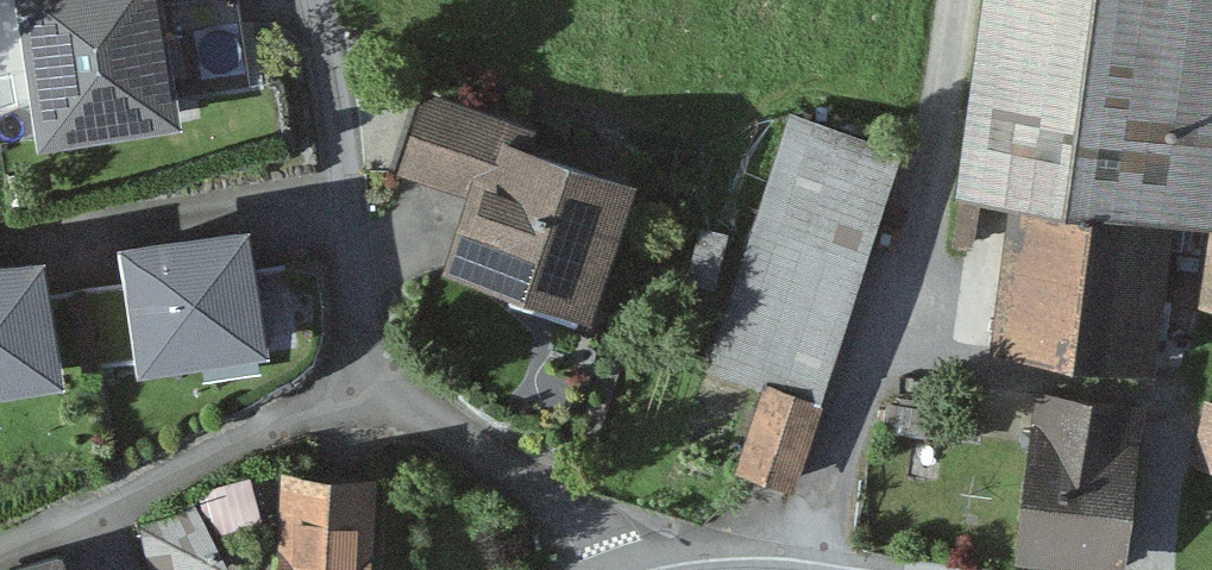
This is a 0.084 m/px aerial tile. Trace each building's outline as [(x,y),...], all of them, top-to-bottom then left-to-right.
[(24,122),(175,109),(165,0),(13,0),(24,122)] [(1011,200),(1175,223),(1211,229),(1211,0),(985,0),(957,192),(1011,200)] [(391,169),(471,197),(487,149),(498,116),(418,88),(391,169)] [(785,110),(707,367),(820,401),(898,144),(785,110)] [(446,270),(593,320),(634,199),(487,149),(471,197),(446,270)] [(1156,359),(1175,223),(1011,200),(992,336),(1042,343),(1156,359)] [(124,222),(138,353),(262,340),(248,209),(124,222)] [(59,373),(43,243),(0,249),(0,380),(59,373)] [(1015,531),(1129,547),(1156,359),(1042,343),(1015,531)] [(738,478),(793,495),(819,412),(763,395),(738,478)] [(373,474),(283,469),(277,569),(367,569),(373,474)]
